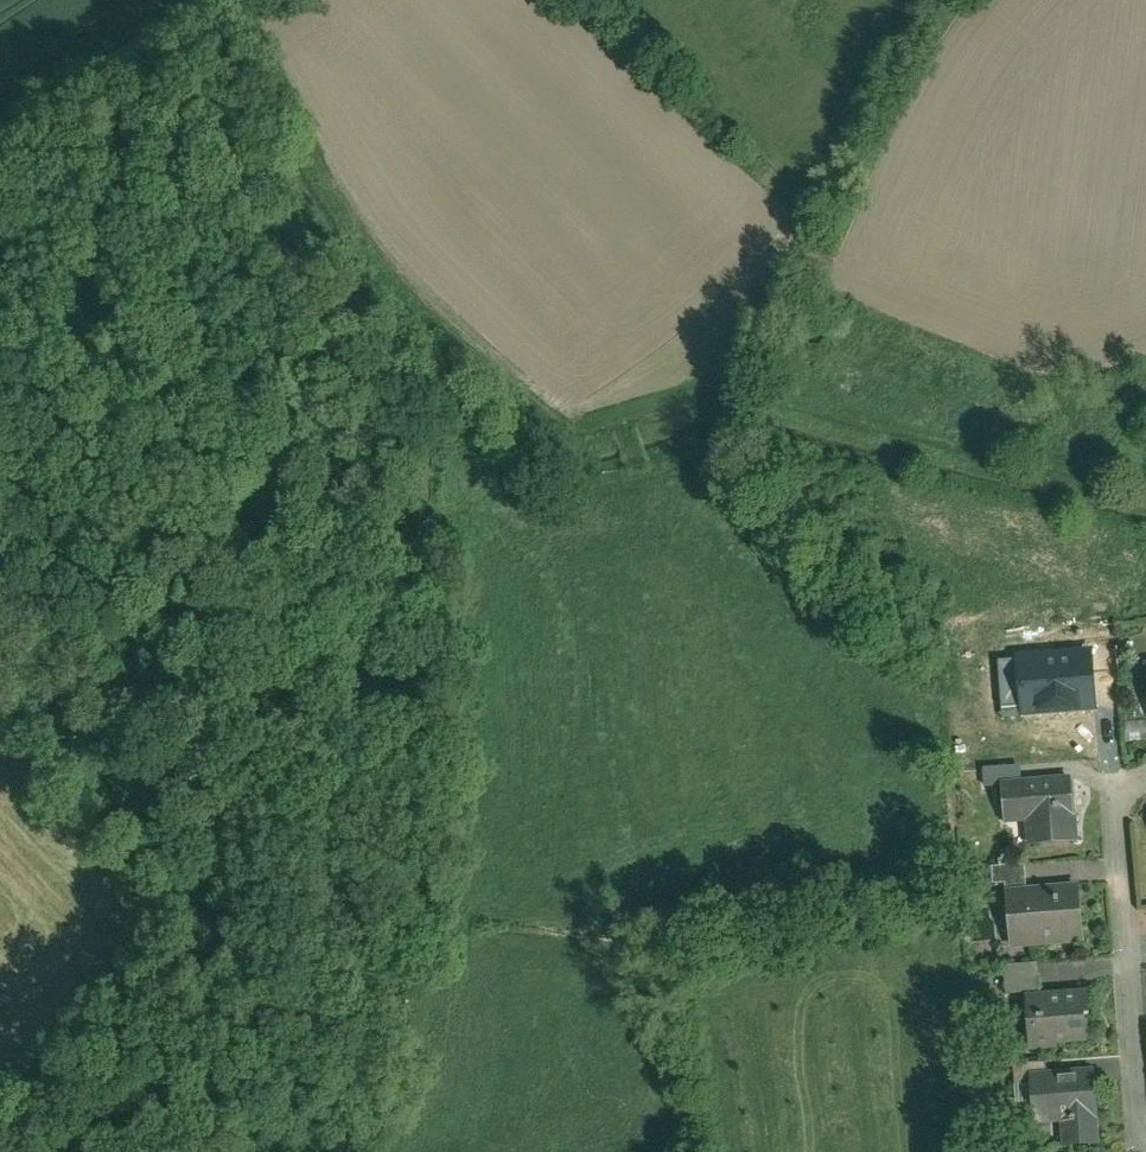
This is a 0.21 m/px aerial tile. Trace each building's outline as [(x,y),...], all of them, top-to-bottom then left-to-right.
[(1014,640),(1019,691),(1055,688),(1055,694),(1086,691),(1082,641),(1053,643),(1052,637),(1014,640)] [(1022,827),(1071,822),(1064,761),(993,769),(998,808),(1020,805),(1022,827)] [(1073,867),(1000,873),(1005,929),(1078,924),(1073,867)] [(1080,973),(1019,977),(1022,1032),(1083,1028),(1080,973)] [(1088,1052),(1023,1057),(1027,1108),(1054,1106),(1056,1131),(1093,1128),(1088,1052)]
